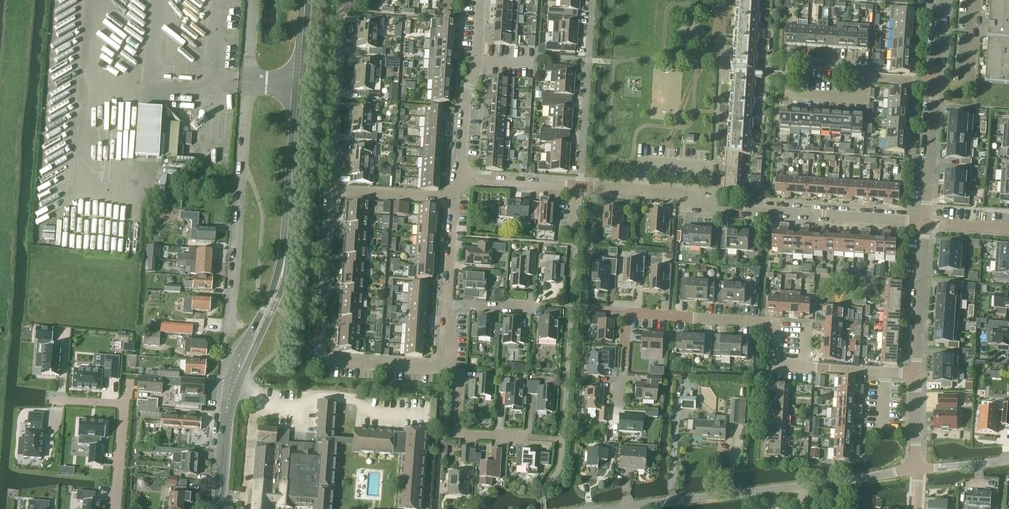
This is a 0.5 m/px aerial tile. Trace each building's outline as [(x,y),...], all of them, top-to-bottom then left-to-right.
[(547,16),(549,16),(577,18),(577,11),(578,11),(579,0),(560,0),(560,9),(548,9),(547,16)] [(727,154),(747,155),(748,149),(752,150),(752,141),(748,140),(749,129),(753,129),(754,120),(750,120),(750,109),(754,109),(755,100),(751,100),(752,88),(756,89),(756,83),(752,83),(752,79),(760,79),(761,79),(762,79),(763,79),(763,78),(763,77),(764,77),(764,76),(763,76),(763,75),(763,74),(762,74),(761,74),(753,73),(753,64),(757,64),(758,55),(754,55),(755,44),(759,44),(759,35),(755,35),(756,23),(760,24),(760,15),(757,14),(757,3),(761,3),(761,0),(737,0),(733,58),(731,58),(731,65),(736,66),(735,75),(730,75),(730,83),(732,83),(727,154)] [(790,0),(785,0),(785,8),(792,8),(792,5),(798,5),(799,1),(790,0)] [(988,39),(985,83),(1008,84),(1008,0),(990,0),(990,12),(988,39)] [(496,4),(495,14),(513,15),(518,16),(519,5),(514,5),(496,4)] [(891,7),(890,21),(894,21),(913,22),(914,11),(912,11),(912,8),(891,7)] [(495,14),(495,24),(512,25),(517,26),(518,16),(513,15),(495,14)] [(549,16),(548,21),(550,21),(550,23),(553,23),(552,33),(558,34),(577,35),(578,24),(576,24),(577,18),(549,16)] [(358,24),(357,36),(377,37),(378,31),(380,31),(383,29),(384,19),(371,18),(371,25),(358,24)] [(431,30),(436,30),(435,30),(453,31),(454,21),(431,19),(431,30)] [(797,26),(796,46),(806,46),(807,27),(808,21),(797,20),(797,26)] [(894,21),(893,31),(912,32),(913,22),(894,21)] [(495,24),(494,34),(517,36),(517,26),(512,25),(495,24)] [(838,29),(836,48),(847,49),(848,30),(848,24),(838,24),(838,29)] [(848,30),(847,49),(857,50),(858,30),(858,25),(848,24),(848,30)] [(786,25),(785,45),(796,46),(797,26),(786,25)] [(858,30),(857,50),(868,50),(869,31),(869,26),(858,25),(858,30)] [(807,27),(806,46),(816,47),(817,28),(807,27)] [(817,28),(816,47),(826,48),(828,28),(817,28)] [(828,28),(826,48),(836,48),(838,29),(828,28)] [(435,30),(435,40),(452,41),(453,31),(435,30)] [(893,31),(892,41),(912,42),(912,32),(893,31)] [(545,46),(545,51),(546,51),(575,53),(575,46),(576,46),(577,35),(558,34),(552,33),(552,44),(546,44),(545,46)] [(494,34),(493,45),(511,46),(516,46),(517,36),(494,34)] [(369,55),(382,56),(382,49),(377,49),(377,37),(357,36),(356,48),(369,49),(369,55)] [(430,40),(429,50),(452,52),(452,41),(435,40),(430,40)] [(892,41),(892,51),(911,52),(912,42),(892,41)] [(538,46),(537,54),(538,54),(543,55),(545,55),(546,51),(545,51),(545,46),(538,46)] [(429,50),(429,60),(451,62),(452,52),(429,50)] [(892,51),(891,61),(910,63),(911,52),(892,51)] [(385,60),(384,68),(399,69),(399,60),(385,60)] [(429,60),(428,70),(450,72),(451,62),(429,60)] [(355,67),(354,79),(375,80),(380,80),(381,69),(381,62),(368,61),(368,67),(362,67),(355,67)] [(891,61),(890,72),(910,73),(910,63),(891,61)] [(544,65),(544,72),(550,73),(549,83),(555,84),(574,85),(574,74),(573,74),(574,67),(544,65)] [(427,81),(432,81),(450,82),(450,72),(428,70),(427,81)] [(491,78),(491,88),(513,90),(514,79),(509,79),(491,78)] [(354,79),(353,91),(366,91),(366,98),(379,99),(379,92),(380,80),(375,80),(354,79)] [(432,81),(432,91),(449,92),(450,82),(432,81)] [(542,93),(542,100),(571,102),(572,96),(573,96),(574,85),(555,84),(554,94),(542,93)] [(491,88),(490,99),(507,100),(512,100),(513,90),(491,88)] [(889,89),(888,100),(908,101),(909,90),(889,89)] [(448,103),(449,92),(432,91),(431,102),(448,103)] [(490,99),(489,109),(507,110),(512,110),(512,100),(507,100),(490,99)] [(542,100),(541,107),(548,108),(547,118),(553,119),(571,120),(572,109),(571,108),(571,102),(542,100)] [(888,100),(888,110),(907,111),(908,101),(888,100)] [(352,109),(351,121),(372,123),(372,111),(378,112),(378,105),(365,104),(365,110),(352,109)] [(426,108),(425,118),(442,119),(443,109),(426,108)] [(489,109),(489,119),(506,120),(511,121),(512,110),(507,110),(489,109)] [(779,129),(790,130),(791,111),(781,110),(779,129)] [(888,110),(887,120),(906,121),(907,111),(888,110)] [(791,111),(790,130),(800,131),(802,111),(791,111)] [(802,111),(800,131),(810,131),(812,112),(802,111)] [(812,112),(810,131),(821,132),(822,113),(812,112)] [(822,113),(821,132),(831,133),(832,113),(822,113)] [(832,113),(831,133),(841,133),(842,114),(832,113)] [(842,114),(841,133),(851,134),(853,115),(842,114)] [(853,115),(851,134),(862,135),(863,115),(853,115)] [(950,115),(949,125),(973,127),(974,116),(950,115)] [(425,118),(424,128),(442,129),(442,119),(425,118)] [(489,119),(488,129),(505,130),(506,120),(489,119)] [(540,128),(540,135),(569,137),(569,131),(571,131),(571,120),(553,119),(552,129),(540,128)] [(887,120),(886,130),(906,132),(906,121),(887,120)] [(351,121),(350,133),(363,134),(363,140),(376,141),(377,134),(377,123),(372,123),(351,121)] [(166,123),(164,158),(177,158),(179,123),(166,123)] [(949,125),(949,137),(972,138),(973,127),(949,125)] [(424,128),(423,138),(441,140),(442,129),(424,128)] [(488,129),(487,139),(505,141),(505,130),(488,129)] [(886,130),(886,140),(905,142),(906,132),(886,130)] [(539,140),(539,142),(551,143),(550,154),(569,155),(570,144),(569,144),(569,137),(540,135),(539,140)] [(949,137),(948,149),(971,150),(972,138),(949,137)] [(423,138),(423,149),(440,150),(441,140),(423,138)] [(487,139),(487,149),(504,151),(505,141),(487,139)] [(885,151),(904,153),(905,142),(886,140),(885,151)] [(349,152),(348,164),(369,165),(369,159),(372,160),(375,157),(376,147),(356,146),(356,152),(349,152)] [(423,149),(422,159),(440,160),(440,150),(423,149)] [(487,149),(486,160),(508,161),(509,151),(504,151),(487,149)] [(948,149),(947,159),(960,160),(960,166),(971,166),(972,160),(971,160),(971,150),(948,149)] [(538,163),(537,171),(567,172),(567,166),(568,166),(569,155),(550,154),(546,153),(545,164),(538,163)] [(723,159),(723,164),(742,165),(743,155),(747,156),(747,155),(727,154),(727,160),(723,159)] [(422,159),(421,169),(439,170),(440,160),(422,159)] [(486,160),(485,170),(503,171),(503,161),(508,161),(486,160)] [(348,176),(355,176),(354,183),(373,184),(374,177),(368,177),(369,165),(348,164),(348,176)] [(723,164),(722,168),(726,169),(726,174),(742,175),(742,165),(723,164)] [(1002,172),(1001,184),(1008,185),(1008,164),(1007,172),(1002,172)] [(945,185),(970,187),(972,169),(960,168),(959,173),(946,172),(945,185)] [(421,169),(421,179),(438,181),(439,170),(421,169)] [(722,180),(721,184),(741,185),(742,175),(726,174),(725,180),(722,180)] [(777,177),(776,194),(782,194),(782,198),(786,198),(787,178),(777,177)] [(787,178),(786,198),(791,198),(791,195),(797,195),(798,179),(787,178)] [(438,191),(438,181),(421,179),(420,190),(438,191)] [(798,179),(797,195),(802,195),(802,199),(807,199),(808,179),(798,179)] [(808,179),(807,199),(811,199),(811,196),(817,196),(818,180),(808,179)] [(818,180),(817,196),(823,197),(822,200),(827,201),(828,181),(818,180)] [(828,181),(827,201),(831,201),(832,197),(837,198),(838,181),(828,181)] [(838,181),(837,198),(843,198),(843,202),(847,202),(849,182),(838,181)] [(849,182),(847,202),(852,202),(852,199),(858,199),(859,183),(849,182)] [(859,183),(858,199),(864,199),(863,203),(868,203),(869,183),(859,183)] [(869,183),(868,203),(872,204),(873,200),(878,200),(879,184),(869,183)] [(721,184),(721,189),(725,189),(724,195),(740,196),(741,185),(721,184)] [(879,184),(878,200),(884,201),(884,204),(888,205),(890,185),(879,184)] [(999,202),(1008,203),(1008,185),(1001,184),(1000,197),(999,202)] [(890,185),(888,205),(893,205),(893,201),(899,202),(900,185),(890,185)] [(969,206),(970,187),(945,185),(945,199),(954,200),(953,205),(969,206)] [(534,203),(533,220),(538,220),(537,232),(538,232),(552,233),(552,227),(554,205),(548,204),(549,198),(542,198),(541,198),(540,198),(540,199),(539,200),(539,204),(534,203)] [(346,204),(345,214),(368,215),(369,201),(351,200),(351,204),(346,204)] [(499,211),(498,218),(512,219),(512,224),(520,225),(520,219),(533,220),(534,203),(506,202),(506,209),(505,209),(501,209),(500,209),(500,210),(499,210),(499,211)] [(419,206),(418,216),(436,217),(437,207),(419,206)] [(622,209),(606,207),(605,229),(613,230),(612,242),(627,243),(628,228),(621,228),(622,209)] [(652,211),(651,234),(663,235),(663,237),(670,237),(671,224),(664,223),(665,212),(652,211)] [(183,213),(182,221),(192,221),(191,229),(190,240),(197,240),(197,241),(214,242),(215,229),(198,227),(198,214),(183,213)] [(345,214),(345,224),(347,224),(347,229),(367,231),(368,215),(345,214)] [(418,216),(417,226),(435,228),(436,217),(418,216)] [(773,233),(772,249),(778,249),(778,254),(782,255),(784,224),(780,224),(779,233),(773,233)] [(784,224),(782,255),(792,255),(794,234),(788,234),(789,225),(784,224)] [(794,234),(792,255),(803,256),(805,226),(800,225),(800,234),(794,234)] [(417,226),(417,236),(435,238),(435,228),(417,226)] [(805,226),(803,256),(813,257),(813,252),(814,235),(809,235),(809,226),(805,226)] [(686,248),(700,249),(701,230),(692,229),(692,227),(687,227),(685,227),(683,248),(686,248)] [(701,230),(700,249),(715,250),(717,250),(718,229),(717,229),(711,228),(711,230),(701,230)] [(344,235),(343,245),(366,246),(367,231),(347,229),(346,235),(344,235)] [(723,250),(737,251),(739,232),(729,231),(729,230),(724,229),(722,229),(721,250),(723,250)] [(855,238),(854,254),(864,255),(866,230),(862,229),(861,238),(855,238)] [(866,230),(864,255),(875,256),(876,239),(870,239),(871,230),(866,230)] [(739,232),(737,251),(752,252),(754,252),(756,231),(754,231),(749,231),(748,233),(739,232)] [(876,239),(875,256),(885,256),(887,231),(882,231),(881,240),(876,239)] [(887,231),(885,256),(896,257),(897,241),(890,240),(891,231),(887,231)] [(814,235),(813,252),(823,252),(825,233),(820,232),(820,236),(814,235)] [(825,233),(823,252),(834,253),(835,237),(829,236),(829,233),(825,233)] [(835,237),(834,253),(844,254),(845,234),(841,234),(841,237),(835,237)] [(845,234),(844,254),(854,254),(855,238),(850,238),(850,234),(845,234)] [(417,236),(416,247),(434,248),(435,238),(417,236)] [(941,245),(940,257),(965,259),(966,242),(955,241),(955,245),(941,245)] [(1008,262),(1008,249),(1008,244),(997,243),(996,261),(1008,262)] [(466,249),(465,265),(490,266),(491,253),(505,253),(505,245),(491,245),(478,244),(478,250),(466,249)] [(343,245),(343,255),(345,255),(345,261),(365,262),(366,246),(343,245)] [(147,246),(146,258),(148,258),(154,259),(154,252),(159,253),(160,247),(149,246),(147,246)] [(410,246),(409,256),(433,258),(434,248),(416,247),(410,246)] [(178,255),(177,261),(178,261),(185,262),(185,261),(213,263),(213,258),(214,257),(214,254),(213,253),(213,251),(197,250),(197,249),(189,249),(189,255),(184,255),(178,255)] [(510,287),(526,288),(527,277),(534,277),(535,255),(523,254),(522,262),(512,261),(510,287)] [(553,265),(554,256),(539,255),(538,268),(545,269),(544,283),(550,283),(550,284),(555,285),(555,283),(557,284),(558,265),(553,265)] [(415,257),(415,267),(432,268),(433,258),(409,256),(409,257),(415,257)] [(940,257),(939,270),(954,271),(953,277),(964,278),(965,259),(940,257)] [(626,260),(624,284),(637,284),(638,273),(644,273),(645,258),(638,258),(638,261),(626,260)] [(594,267),(593,283),(599,284),(599,291),(608,292),(609,281),(608,280),(608,276),(616,276),(616,277),(617,260),(603,259),(602,267),(594,267)] [(177,261),(177,266),(184,267),(184,268),(191,268),(190,274),(196,274),(212,275),(212,273),(213,272),(213,269),(212,268),(213,263),(185,261),(185,262),(178,261),(177,261)] [(342,266),(341,276),(364,278),(365,262),(345,261),(344,266),(342,266)] [(996,261),(995,274),(997,274),(997,280),(1008,281),(1008,262),(996,261)] [(652,268),(651,291),(663,292),(664,280),(671,281),(672,266),(665,265),(664,268),(652,268)] [(409,267),(408,279),(415,279),(415,278),(432,279),(432,268),(415,267),(409,267)] [(464,273),(463,289),(465,289),(464,297),(485,299),(486,293),(483,293),(485,274),(464,273)] [(341,276),(341,286),(343,286),(343,292),(363,293),(364,278),(341,276)] [(211,290),(211,278),(193,277),(193,282),(183,282),(183,288),(211,290)] [(687,300),(697,301),(698,282),(683,281),(683,280),(681,280),(680,302),(682,302),(682,301),(687,302),(687,300)] [(698,282),(697,301),(707,301),(707,303),(712,303),(712,304),(714,304),(715,283),(713,282),(713,283),(698,282)] [(886,282),(886,293),(905,294),(906,289),(902,289),(903,283),(886,282)] [(938,287),(938,299),(955,300),(961,301),(962,289),(963,289),(963,283),(952,282),(951,288),(938,287)] [(724,303),(734,303),(735,284),(721,283),(718,283),(717,304),(719,304),(724,304),(724,303)] [(408,284),(408,294),(426,295),(426,285),(408,284)] [(735,284),(734,303),(744,304),(744,305),(749,306),(751,306),(752,285),(750,285),(735,284)] [(340,297),(339,307),(362,309),(363,293),(343,292),(342,297),(340,297)] [(780,297),(778,317),(783,317),(783,314),(789,314),(790,293),(780,292),(780,297)] [(790,293),(789,314),(794,314),(794,318),(799,318),(800,293),(790,293)] [(800,293),(799,318),(803,318),(803,315),(810,315),(811,299),(800,298),(800,293)] [(886,293),(885,303),(901,304),(902,298),(905,298),(905,294),(886,293)] [(408,294),(407,304),(425,305),(426,295),(408,294)] [(994,310),(995,310),(995,314),(1006,315),(1006,310),(1008,310),(1008,296),(1002,295),(1002,296),(995,295),(994,310)] [(769,296),(768,313),(774,313),(774,317),(778,317),(780,297),(769,296)] [(184,297),(183,314),(192,314),(192,311),(209,312),(209,311),(211,310),(211,305),(210,304),(210,298),(184,297)] [(938,299),(937,309),(955,311),(960,311),(961,301),(955,300),(938,299)] [(885,303),(884,313),(904,314),(904,310),(901,310),(901,304),(885,303)] [(407,304),(406,315),(424,316),(425,305),(407,304)] [(827,314),(826,319),(843,320),(843,319),(848,320),(849,310),(841,309),(842,307),(834,306),(833,309),(824,308),(823,313),(827,314)] [(339,307),(338,317),(341,318),(340,323),(361,324),(362,309),(339,307)] [(937,309),(936,320),(954,321),(955,311),(937,309)] [(546,318),(539,317),(538,340),(556,341),(557,319),(560,319),(560,312),(546,311),(546,318)] [(597,324),(596,340),(612,341),(613,321),(604,321),(605,314),(590,313),(589,324),(597,324)] [(884,313),(884,323),(900,324),(900,319),(904,319),(904,314),(884,313)] [(406,315),(406,325),(424,326),(424,316),(406,315)] [(472,326),(471,338),(491,339),(491,344),(498,345),(499,324),(493,324),(493,319),(478,318),(478,326),(472,326)] [(822,325),(822,329),(842,331),(843,320),(826,319),(826,325),(822,325)] [(520,321),(504,320),(502,344),(518,345),(519,344),(525,344),(526,332),(519,332),(520,321)] [(936,320),(936,330),(953,332),(956,332),(957,322),(954,322),(954,321),(936,320)] [(988,344),(998,345),(998,346),(1008,347),(1008,346),(1008,333),(1003,332),(1004,322),(990,321),(989,331),(988,331),(988,344)] [(338,329),(337,339),(360,340),(361,324),(340,323),(340,329),(338,329)] [(884,323),(883,333),(903,335),(903,330),(899,330),(900,324),(884,323)] [(193,325),(172,324),(171,333),(192,335),(193,325)] [(406,325),(405,335),(423,336),(424,326),(406,325)] [(36,328),(35,340),(37,340),(36,359),(35,368),(42,369),(42,375),(58,376),(59,370),(61,348),(50,347),(51,341),(52,341),(53,330),(36,328)] [(825,334),(825,340),(841,341),(842,331),(822,329),(822,334),(825,334)] [(936,330),(935,342),(948,343),(947,349),(959,350),(959,343),(955,343),(956,332),(953,332),(936,330)] [(145,331),(144,344),(157,345),(159,346),(159,344),(160,333),(154,332),(155,332),(145,331)] [(679,354),(693,355),(694,347),(694,336),(685,336),(685,334),(680,334),(680,333),(678,333),(676,354),(679,355),(679,354)] [(883,333),(882,343),(898,345),(899,339),(902,339),(903,335),(883,333)] [(643,334),(642,350),(647,350),(647,357),(662,359),(663,335),(643,334)] [(405,335),(404,345),(422,347),(423,336),(405,335)] [(694,347),(693,355),(708,356),(710,357),(711,335),(710,335),(710,336),(704,335),(704,337),(694,336),(694,347)] [(716,357),(730,358),(732,339),(722,338),(722,336),(717,336),(715,336),(714,357),(716,357)] [(732,339),(730,358),(745,359),(747,359),(749,338),(747,338),(742,338),(742,339),(732,339)] [(204,345),(205,340),(184,339),(184,341),(186,341),(185,352),(206,354),(206,345),(204,345)] [(337,339),(336,348),(341,349),(341,353),(359,354),(365,354),(364,340),(360,340),(337,339)] [(821,345),(821,350),(841,351),(841,341),(825,340),(825,345),(821,345)] [(882,343),(882,354),(901,355),(902,351),(898,350),(898,345),(882,343)] [(404,356),(422,357),(422,347),(404,345),(404,356)] [(589,354),(588,376),(604,377),(605,364),(613,364),(613,350),(603,349),(603,355),(589,354)] [(824,361),(840,362),(845,362),(846,351),(841,351),(821,350),(820,354),(824,354),(824,361)] [(934,358),(934,370),(958,370),(958,352),(947,352),(947,358),(934,358)] [(882,354),(881,364),(897,366),(898,359),(901,359),(901,355),(882,354)] [(75,369),(73,388),(100,391),(101,377),(117,378),(119,357),(103,356),(102,372),(75,369)] [(205,361),(186,360),(185,374),(204,375),(205,361)] [(158,378),(158,376),(178,378),(179,370),(159,368),(159,371),(147,371),(147,377),(158,378)] [(934,370),(934,383),(941,383),(940,389),(952,389),(952,383),(958,383),(958,370),(934,370)] [(485,396),(491,397),(492,377),(477,376),(477,382),(470,381),(469,396),(471,399),(483,399),(485,398),(485,396)] [(635,384),(634,399),(656,401),(657,385),(660,386),(661,377),(651,376),(651,385),(635,384)] [(137,393),(139,393),(162,394),(162,386),(181,388),(180,394),(182,394),(181,404),(204,405),(205,395),(203,395),(204,381),(182,379),(162,378),(162,379),(140,377),(138,377),(137,393)] [(816,377),(815,388),(824,388),(825,378),(816,377)] [(839,378),(838,389),(864,391),(864,386),(855,386),(855,379),(839,378)] [(506,394),(505,407),(512,408),(512,411),(521,412),(522,386),(509,385),(509,379),(500,379),(499,393),(506,394)] [(537,411),(552,412),(554,389),(539,388),(539,382),(527,381),(526,394),(538,395),(537,411)] [(772,389),(772,395),(788,396),(789,385),(769,384),(769,389),(772,389)] [(586,388),(584,410),(599,411),(599,422),(607,422),(608,409),(601,409),(602,389),(586,388)] [(838,389),(837,399),(854,400),(854,395),(863,395),(864,391),(838,389)] [(768,400),(768,405),(788,406),(788,396),(772,395),(772,401),(768,400)] [(935,412),(934,430),(942,430),(942,431),(949,432),(949,430),(956,430),(956,412),(955,412),(955,408),(957,408),(957,396),(939,396),(939,407),(940,407),(940,412),(935,412)] [(681,410),(696,411),(696,398),(681,397),(681,410)] [(732,398),(730,424),(737,424),(739,399),(732,398)] [(814,398),(814,405),(822,406),(822,398),(814,398)] [(137,407),(138,407),(157,408),(158,400),(147,399),(147,401),(137,400),(137,407)] [(837,399),(837,409),(862,411),(863,407),(853,406),(854,400),(837,399)] [(252,508),(269,508),(270,502),(278,503),(278,507),(292,508),(293,495),(315,497),(314,508),(331,508),(332,491),(328,491),(329,488),(332,488),(336,444),(339,445),(353,446),(353,452),(392,455),(402,456),(398,508),(420,508),(426,432),(404,430),(404,434),(393,434),(354,430),(354,441),(339,440),(332,439),(335,403),(319,401),(315,444),(319,444),(318,453),(311,452),(311,449),(304,448),(304,452),(281,450),(282,445),(288,446),(289,431),(277,430),(257,428),(256,442),(257,442),(256,448),(253,481),(254,481),(252,508)] [(979,432),(996,433),(997,422),(1002,423),(1002,425),(1008,426),(1008,404),(1003,404),(1003,411),(997,411),(997,408),(980,407),(979,432)] [(771,410),(771,415),(787,416),(788,406),(768,405),(768,409),(771,410)] [(832,409),(831,419),(836,420),(852,421),(853,415),(862,416),(862,411),(837,409),(832,409)] [(619,415),(618,431),(641,433),(642,417),(644,417),(645,410),(637,410),(637,416),(619,415)] [(645,410),(644,417),(657,417),(657,418),(657,410),(645,410)] [(161,428),(171,428),(172,411),(168,411),(168,416),(162,415),(161,428)] [(172,411),(171,428),(181,429),(181,417),(175,416),(176,411),(172,411)] [(181,417),(181,429),(190,430),(191,412),(188,412),(187,417),(181,417)] [(191,412),(190,430),(200,430),(201,418),(195,418),(195,412),(191,412)] [(18,439),(17,456),(24,457),(41,458),(43,432),(41,432),(43,415),(29,413),(28,424),(31,424),(30,430),(26,430),(25,439),(18,439)] [(767,421),(767,425),(786,426),(787,416),(771,415),(770,421),(767,421)] [(694,421),(694,431),(692,431),(692,433),(693,433),(693,439),(725,441),(726,423),(715,422),(715,416),(709,416),(709,422),(694,421)] [(836,420),(835,430),(861,431),(861,427),(852,426),(852,421),(836,420)] [(104,438),(105,423),(79,421),(78,436),(79,436),(79,444),(90,445),(89,464),(100,465),(101,447),(100,447),(100,438),(104,438)] [(770,430),(769,436),(786,437),(786,426),(767,425),(766,430),(770,430)] [(835,430),(835,440),(851,441),(851,435),(861,436),(861,431),(835,430)] [(766,441),(765,446),(785,447),(786,437),(769,436),(769,441),(766,441)] [(829,440),(828,450),(834,450),(860,452),(860,447),(851,447),(851,441),(835,440),(829,440)] [(442,454),(447,454),(448,446),(453,446),(454,441),(443,441),(442,454)] [(587,449),(586,467),(597,468),(598,461),(606,462),(607,451),(613,451),(613,446),(602,445),(602,450),(587,449)] [(768,457),(784,458),(785,447),(765,446),(765,450),(769,450),(768,457)] [(462,447),(461,463),(468,463),(469,447),(462,447)] [(172,463),(174,464),(181,464),(197,465),(198,455),(178,454),(178,450),(163,449),(162,453),(168,454),(173,454),(172,463)] [(480,462),(479,486),(491,487),(491,479),(499,479),(501,449),(491,449),(490,463),(480,462)] [(621,449),(620,466),(634,467),(634,469),(643,470),(645,453),(629,452),(629,449),(621,449)] [(811,449),(811,459),(819,460),(820,450),(811,449)] [(517,450),(516,468),(526,468),(527,470),(527,474),(537,475),(538,465),(548,466),(549,454),(535,453),(535,451),(529,451),(517,450)] [(834,450),(833,461),(850,462),(850,456),(859,456),(860,452),(834,450)] [(196,475),(197,465),(181,464),(174,464),(173,470),(181,471),(180,474),(196,475)] [(449,472),(448,495),(466,496),(467,473),(449,472)] [(138,485),(141,489),(145,489),(149,486),(149,481),(146,478),(141,477),(138,480),(138,485)] [(169,508),(183,508),(184,503),(192,504),(193,495),(186,494),(186,488),(171,487),(169,508)] [(76,501),(83,502),(83,508),(98,508),(99,502),(94,502),(95,493),(77,492),(76,501)] [(967,508),(978,508),(979,493),(968,493),(967,507),(967,508)] [(978,508),(990,508),(991,494),(979,493),(978,508)]
